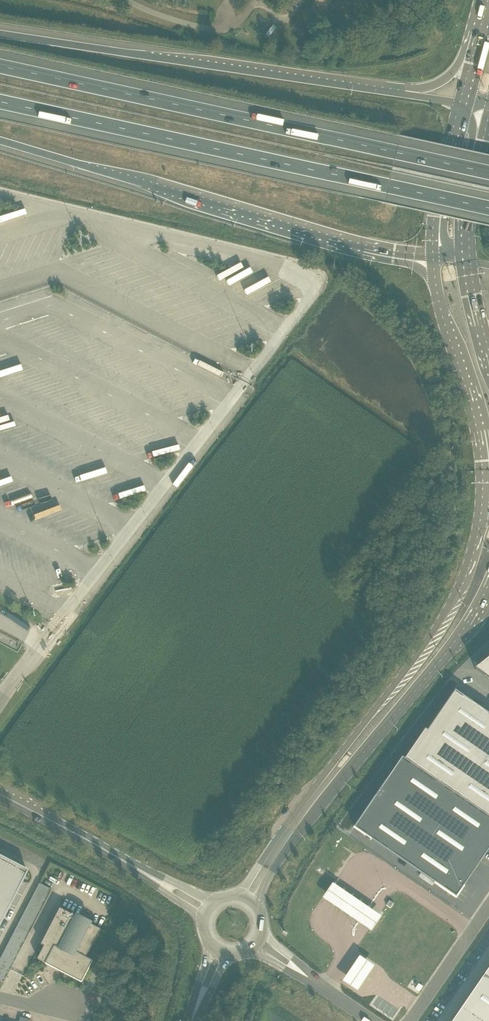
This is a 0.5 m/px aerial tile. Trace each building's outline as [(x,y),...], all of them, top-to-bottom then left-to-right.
[(303,36),(307,30),(297,22),(292,28),(303,36)] [(307,44),(302,41),(297,47),(301,50),(302,51),(303,50),(307,44)] [(59,225),(55,234),(59,236),(63,227),(59,225)] [(18,303),(17,298),(0,304),(0,309),(18,303)] [(24,327),(50,321),(49,316),(23,322),(24,327)] [(61,347),(86,339),(84,334),(59,342),(61,347)] [(185,414),(210,407),(209,402),(183,409),(185,414)] [(122,492),(123,497),(143,492),(142,488),(122,492)] [(84,537),(85,542),(111,534),(110,529),(84,537)] [(475,669),(488,679),(488,658),(475,669)] [(402,757),(354,827),(456,897),(488,849),(488,714),(455,691),(428,731),(425,729),(405,759),(402,757)] [(27,873),(0,859),(0,926),(27,873)] [(52,890),(39,883),(0,959),(0,981),(4,982),(10,970),(52,890)] [(379,921),(331,888),(320,903),(369,936),(379,921)] [(60,908),(41,944),(44,946),(37,959),(48,964),(51,966),(57,969),(60,971),(81,981),(92,961),(85,958),(100,929),(89,924),(90,923),(77,916),(77,917),(60,908)] [(372,970),(357,960),(341,986),(355,996),(372,970)] [(452,1020),(488,1020),(488,980),(483,976),(452,1020)]
